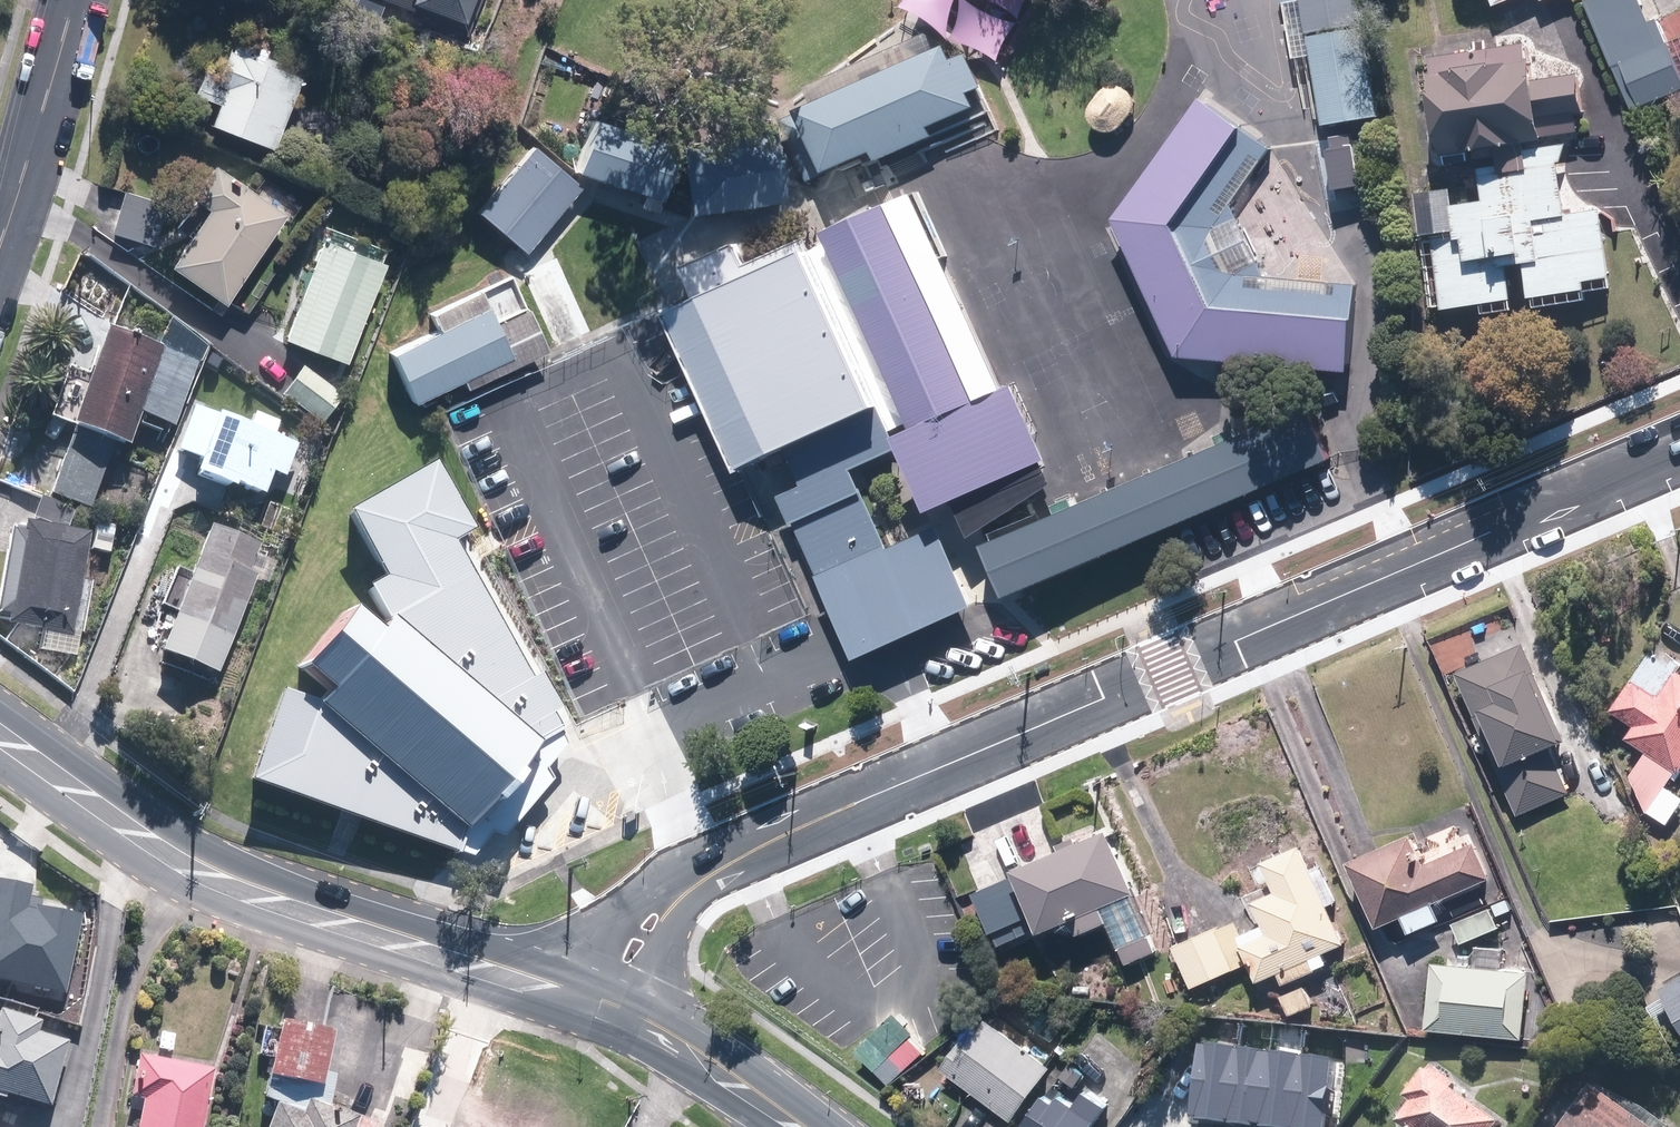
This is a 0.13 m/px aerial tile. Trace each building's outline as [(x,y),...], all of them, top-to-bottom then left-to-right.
[(485,0),(392,0),(470,34),(485,0)] [(1347,0),(1290,0),(1310,127),(1366,119),(1347,0)] [(1636,0),(1589,0),(1583,3),(1629,110),(1679,89),(1679,77),(1655,18),(1646,22),(1636,0)] [(1579,17),(1415,40),(1435,181),(1476,175),(1479,192),(1449,196),(1454,232),(1432,235),(1443,318),(1605,295),(1602,278),(1618,275),(1609,210),(1566,216),(1554,133),(1595,127),(1579,17)] [(219,101),(211,123),(274,148),(305,73),(269,58),(272,50),(223,30),(198,93),(219,101)] [(943,45),(792,109),(820,175),(866,155),(870,165),(930,139),(925,128),(970,109),(943,45)] [(1261,148),(1190,96),(1103,220),(1176,367),(1328,374),(1331,282),(1237,278),(1209,219),(1261,148)] [(677,141),(594,107),(570,165),(653,199),(677,141)] [(777,129),(682,140),(691,216),(785,205),(777,129)] [(1351,131),(1315,149),(1346,216),(1383,199),(1351,131)] [(548,150),(479,214),(522,260),(591,196),(548,150)] [(289,211),(219,160),(191,198),(208,210),(170,263),(224,302),(289,211)] [(114,234),(155,246),(167,204),(126,192),(114,234)] [(907,199),(653,311),(730,483),(782,460),(800,487),(776,497),(852,660),(981,603),(937,504),(1026,465),(907,199)] [(324,237),(285,337),(352,364),(391,264),(324,237)] [(500,305),(386,356),(409,408),(524,357),(500,305)] [(93,370),(69,361),(49,415),(131,446),(144,411),(174,422),(197,358),(168,347),(110,326),(93,370)] [(304,365),(282,398),(330,430),(352,397),(304,365)] [(1288,397),(977,534),(1008,604),(1319,467),(1288,397)] [(256,412),(251,425),(194,402),(176,449),(205,460),(200,473),(266,499),(275,476),(287,481),(302,444),(278,435),(283,422),(256,412)] [(70,437),(51,493),(93,507),(113,451),(70,437)] [(39,629),(36,648),(71,654),(75,629),(92,535),(70,530),(78,509),(42,495),(31,523),(14,520),(0,601),(0,622),(39,629)] [(167,606),(179,611),(163,650),(222,674),(273,548),(214,524),(196,571),(183,566),(167,606)] [(561,765),(353,600),(274,698),(482,864),(561,765)] [(1553,744),(1572,736),(1540,656),(1535,659),(1527,640),(1463,666),(1522,814),(1573,793),(1553,744)] [(1634,772),(1649,808),(1667,821),(1679,802),(1679,660),(1659,646),(1619,704),(1644,720),(1633,736),(1651,747),(1634,772)] [(1167,950),(1117,827),(1024,864),(1028,873),(982,892),(1003,944),(1079,914),(1086,932),(1112,921),(1130,965),(1167,950)] [(1440,899),(1498,874),(1482,838),(1433,859),(1421,829),(1355,857),(1384,923),(1406,914),(1416,938),(1450,923),(1440,899)] [(1310,840),(1246,866),(1258,897),(1244,902),(1249,914),(1179,942),(1196,986),(1204,983),(1257,961),(1264,977),(1282,970),(1286,980),(1335,961),(1330,951),(1351,943),(1335,901),(1343,898),(1331,868),(1323,871),(1310,840)] [(34,886),(0,880),(0,984),(67,996),(81,915),(30,907),(34,886)] [(1493,905),(1457,920),(1466,941),(1502,926),(1493,905)] [(1531,969),(1505,967),(1507,945),(1480,943),(1478,965),(1434,962),(1429,1025),(1526,1032),(1531,969)] [(1670,981),(1679,998),(1679,975),(1670,981)] [(1309,979),(1284,991),(1295,1013),(1320,1002),(1309,979)] [(54,1107),(72,1041),(42,1033),(45,1021),(0,1009),(0,1092),(54,1107)] [(1061,1063),(994,1012),(965,1049),(961,1046),(946,1066),(1017,1120),(1061,1063)] [(277,1103),(268,1126),(358,1126),(362,1116),(332,1105),(343,1077),(329,1071),(336,1027),(280,1019),(271,1081),(264,1098),(277,1103)] [(1198,1045),(1189,1124),(1216,1126),(1225,1126),(1234,1049),(1198,1045)] [(1225,1126),(1254,1126),(1263,1052),(1234,1049),(1225,1126)] [(139,1126),(207,1126),(219,1068),(143,1052),(134,1096),(145,1098),(139,1126)] [(1254,1126),(1289,1126),(1298,1056),(1263,1052),(1254,1126)] [(1289,1126),(1322,1126),(1329,1060),(1298,1056),(1289,1126)] [(1410,1126),(1498,1126),(1504,1120),(1433,1061),(1410,1089),(1420,1097),(1401,1120),(1410,1126)] [(1115,1107),(1070,1071),(1026,1126),(1099,1126),(1115,1107)] [(1597,1084),(1565,1126),(1656,1126),(1597,1084)]
